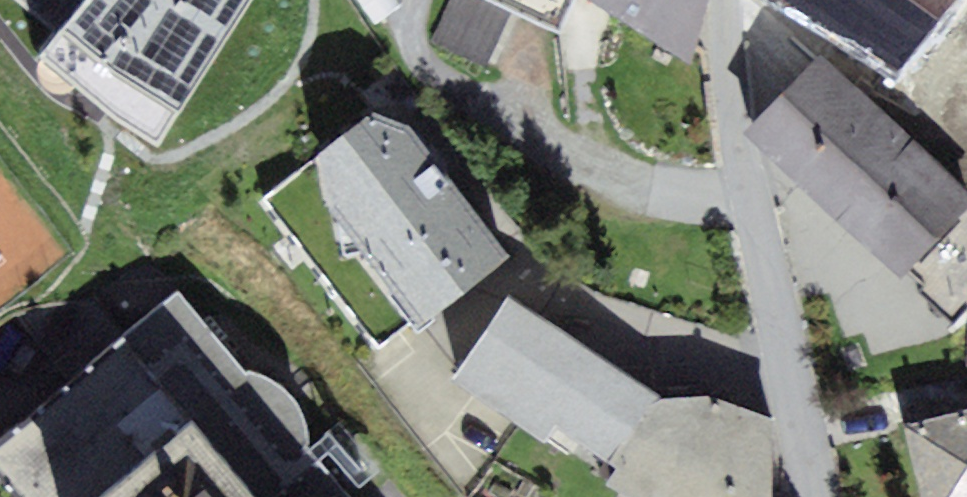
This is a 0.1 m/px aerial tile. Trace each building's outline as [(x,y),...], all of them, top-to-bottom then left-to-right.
[(57,35),(47,50),(159,145),(256,0),(18,0),(57,35)] [(574,0),(452,0),(430,42),(487,67),(513,12),(561,35),(574,0)] [(691,64),(709,0),(588,0),(691,64)] [(901,67),(951,0),(793,0),(901,67)] [(747,132),(824,204),(898,125),(821,53),(747,132)] [(417,328),(508,257),(410,124),(376,110),(319,155),(332,212),(417,328)] [(901,276),(966,205),(966,189),(898,125),(824,204),(901,276)] [(309,446),(308,426),(296,402),(282,386),(263,375),(246,372),(176,290),(0,439),(0,477),(17,496),(352,496),(309,446)] [(664,399),(509,296),(453,380),(545,442),(556,426),(618,467),(664,399)] [(664,399),(618,467),(607,484),(626,496),(771,496),(774,420),(710,396),(664,399)] [(905,428),(924,496),(966,496),(966,411),(905,428)]
